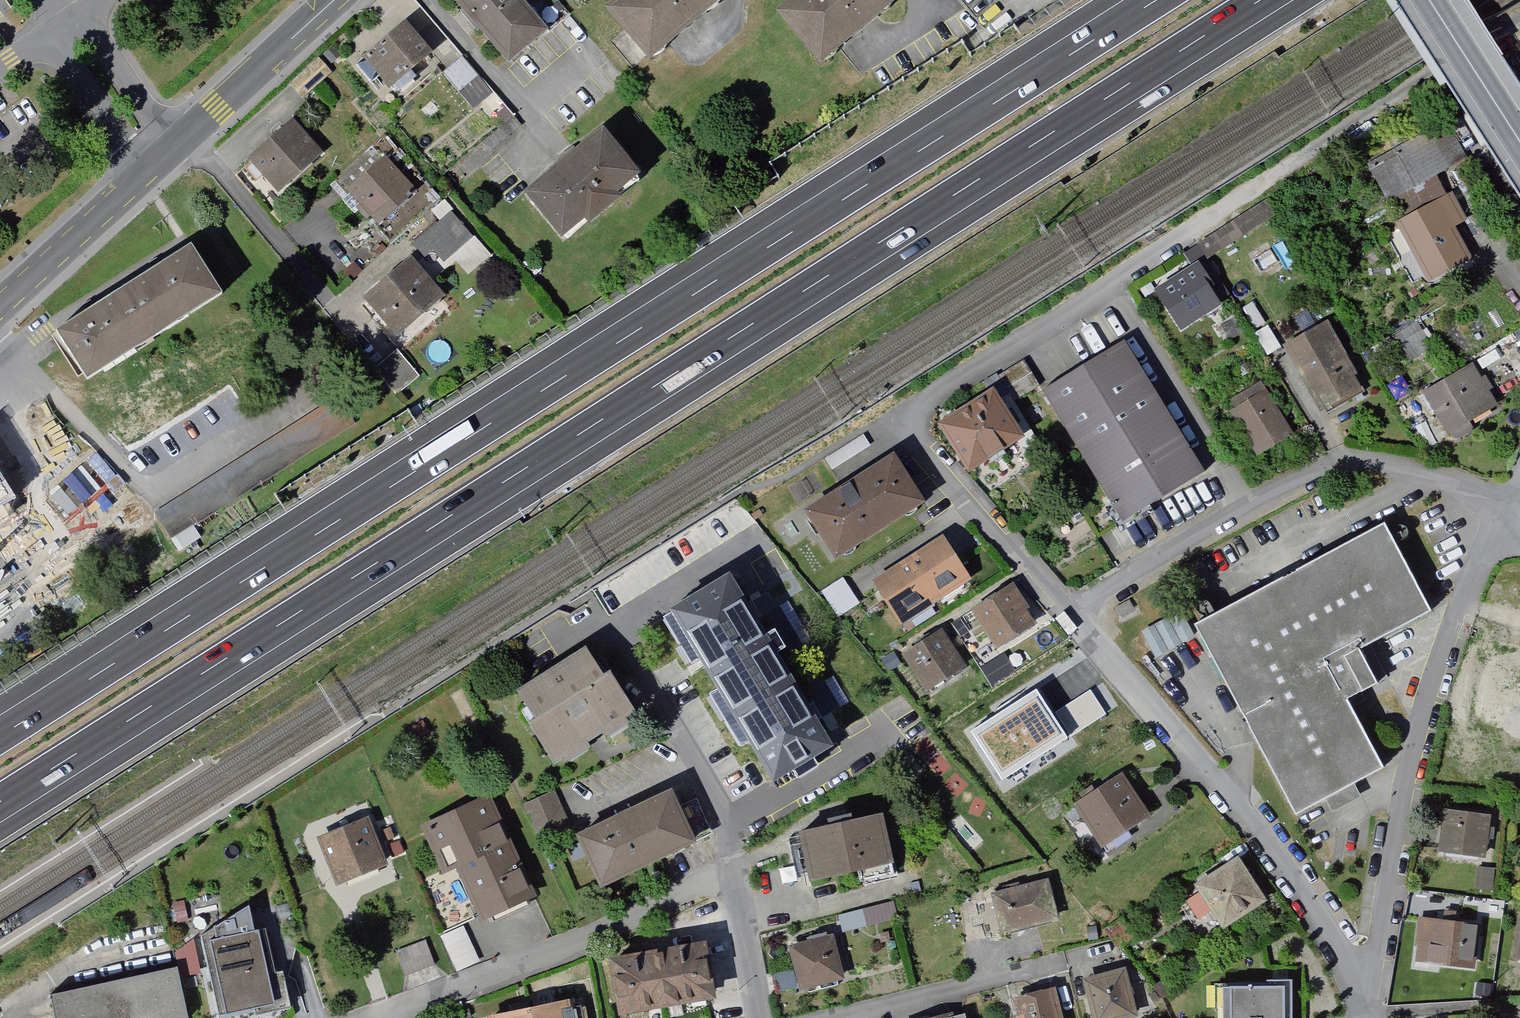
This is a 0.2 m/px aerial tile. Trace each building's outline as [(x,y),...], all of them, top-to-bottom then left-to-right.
[(505,65),(544,30),(517,0),(446,0),(505,65)] [(596,11),(641,64),(717,0),(609,0),(596,11)] [(890,6),(886,0),(788,0),(771,14),(814,68),(890,6)] [(359,65),(387,97),(427,62),(399,30),(359,65)] [(459,63),(440,79),(456,97),(474,81),(459,63)] [(241,158),(274,195),(321,154),(288,117),(241,158)] [(1366,163),(1387,201),(1453,164),(1431,127),(1366,163)] [(591,132),(514,199),(556,246),(633,179),(591,132)] [(339,197),(372,233),(411,198),(378,162),(339,197)] [(1452,193),(1388,227),(1421,288),(1468,263),(1448,226),(1465,217),(1452,193)] [(448,214),(409,247),(422,262),(430,254),(440,266),(451,257),(469,278),(489,261),(448,214)] [(191,242),(56,329),(88,378),(223,292),(191,242)] [(401,257),(355,297),(395,344),(442,303),(401,257)] [(350,267),(339,278),(347,287),(359,276),(350,267)] [(1151,294),(1178,340),(1223,314),(1196,268),(1151,294)] [(1281,351),(1318,418),(1361,394),(1325,327),(1281,351)] [(1034,396),(1117,532),(1201,481),(1118,345),(1034,396)] [(396,355),(370,376),(391,403),(418,382),(396,355)] [(1416,395),(1442,439),(1495,407),(1468,363),(1416,395)] [(1255,459),(1290,438),(1263,393),(1228,414),(1255,459)] [(961,480),(1016,442),(984,396),(929,434),(961,480)] [(798,516),(828,564),(919,508),(890,461),(798,516)] [(1376,535),(1190,632),(1292,826),(1383,779),(1346,709),(1375,694),(1352,651),(1419,617),(1376,535)] [(934,549),(902,568),(929,610),(962,590),(934,549)] [(902,568),(866,590),(895,633),(929,610),(902,568)] [(831,747),(729,580),(676,613),(778,780),(831,747)] [(1009,590),(961,620),(989,664),(1032,637),(1022,622),(1027,618),(1009,590)] [(1145,629),(1153,653),(1168,648),(1160,624),(1145,629)] [(941,638),(898,665),(922,704),(965,677),(941,638)] [(1468,703),(1519,710),(1519,657),(1476,651),(1468,703)] [(533,725),(557,763),(636,712),(612,674),(604,679),(587,652),(524,692),(542,719),(533,725)] [(1009,693),(1035,730),(1064,710),(1071,719),(1096,701),(1063,655),(1009,693)] [(818,687),(831,709),(842,702),(829,681),(818,687)] [(991,732),(971,745),(980,761),(1001,748),(991,732)] [(913,756),(931,776),(941,767),(924,747),(913,756)] [(1064,808),(1094,852),(1148,816),(1118,772),(1064,808)] [(530,835),(562,822),(552,798),(520,812),(530,835)] [(577,841),(598,888),(692,846),(671,799),(577,841)] [(465,866),(487,917),(530,898),(491,805),(430,831),(448,873),(465,866)] [(1442,814),(1439,857),(1485,861),(1489,818),(1442,814)] [(792,838),(806,896),(889,875),(874,818),(792,838)] [(325,842),(342,884),(386,866),(369,824),(325,842)] [(1208,920),(1219,937),(1263,907),(1234,864),(1188,894),(1194,902),(1177,913),(1189,932),(1208,920)] [(988,896),(997,939),(1056,926),(1047,883),(988,896)] [(202,926),(219,1016),(253,1010),(250,995),(285,987),(272,921),(258,923),(253,896),(202,926)] [(1413,920),(1410,970),(1472,973),(1475,924),(1413,920)] [(1509,971),(1519,971),(1519,925),(1511,925),(1509,971)] [(830,942),(785,953),(796,1000),(841,989),(830,942)] [(180,975),(199,972),(193,945),(175,949),(180,975)] [(425,946),(393,956),(401,980),(433,970),(425,946)] [(598,967),(607,1017),(642,1017),(707,1006),(700,949),(598,967)] [(1086,1017),(1135,1017),(1125,971),(1077,981),(1086,1017)] [(177,972),(44,1000),(47,1017),(187,1017),(177,972)] [(1290,983),(1208,982),(1208,1017),(1290,1017),(1290,983)] [(1010,1017),(1056,1017),(1050,993),(1007,1003),(1010,1017)] [(565,1005),(496,1017),(568,1017),(565,1005)]
